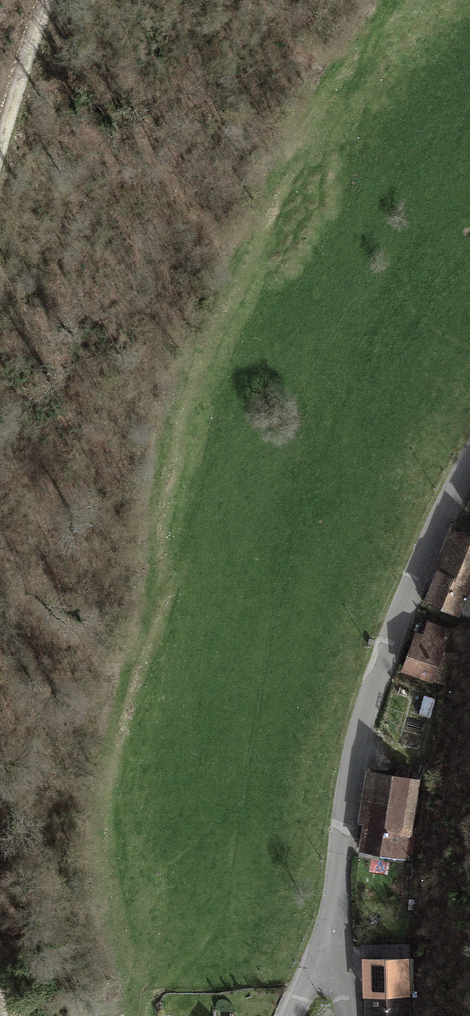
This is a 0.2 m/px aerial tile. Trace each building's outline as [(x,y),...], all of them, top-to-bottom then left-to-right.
[(426,606),(468,623),(469,618),(469,543),(454,537),(426,606)] [(421,641),(406,673),(430,684),(445,652),(421,641)] [(371,780),(364,854),(414,859),(421,785),(371,780)] [(369,1015),(408,1015),(406,966),(368,967),(369,1015)]
